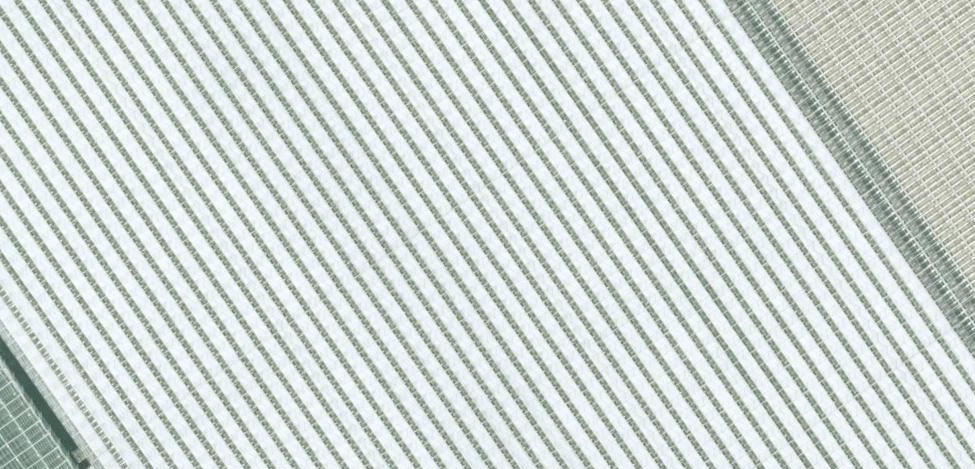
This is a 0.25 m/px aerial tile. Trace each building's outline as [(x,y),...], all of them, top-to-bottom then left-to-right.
[(87,468),(974,468),(974,0),(0,0),(0,317),(80,431),(67,440),(87,468)] [(0,356),(0,468),(79,468),(0,356)]
